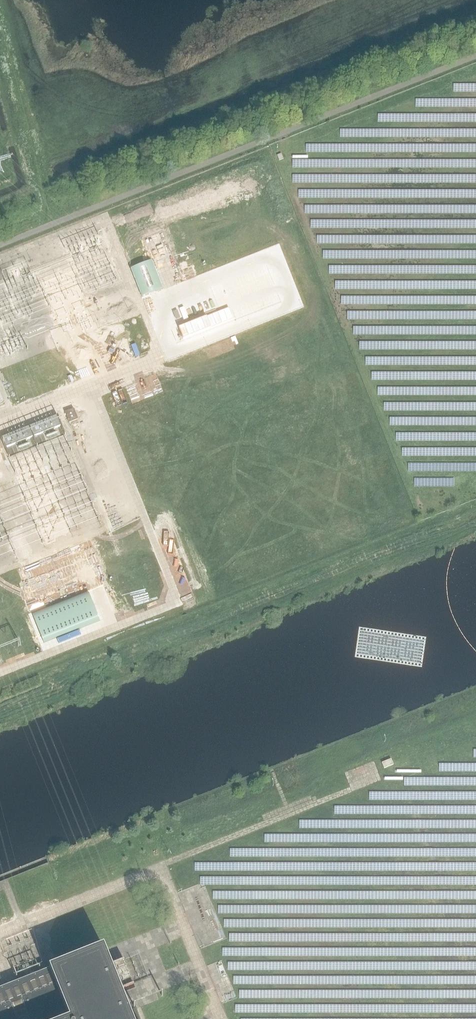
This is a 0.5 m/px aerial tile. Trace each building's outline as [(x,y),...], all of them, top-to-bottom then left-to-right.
[(112,346),(130,339),(123,323),(105,330),(112,346)] [(77,420),(73,410),(65,413),(69,424),(77,420)] [(2,438),(9,458),(65,436),(57,416),(2,438)] [(395,759),(383,761),(385,767),(396,765),(395,759)] [(120,990),(132,985),(123,963),(111,967),(104,950),(104,948),(51,969),(0,989),(0,1018),(132,1018),(120,990)]
